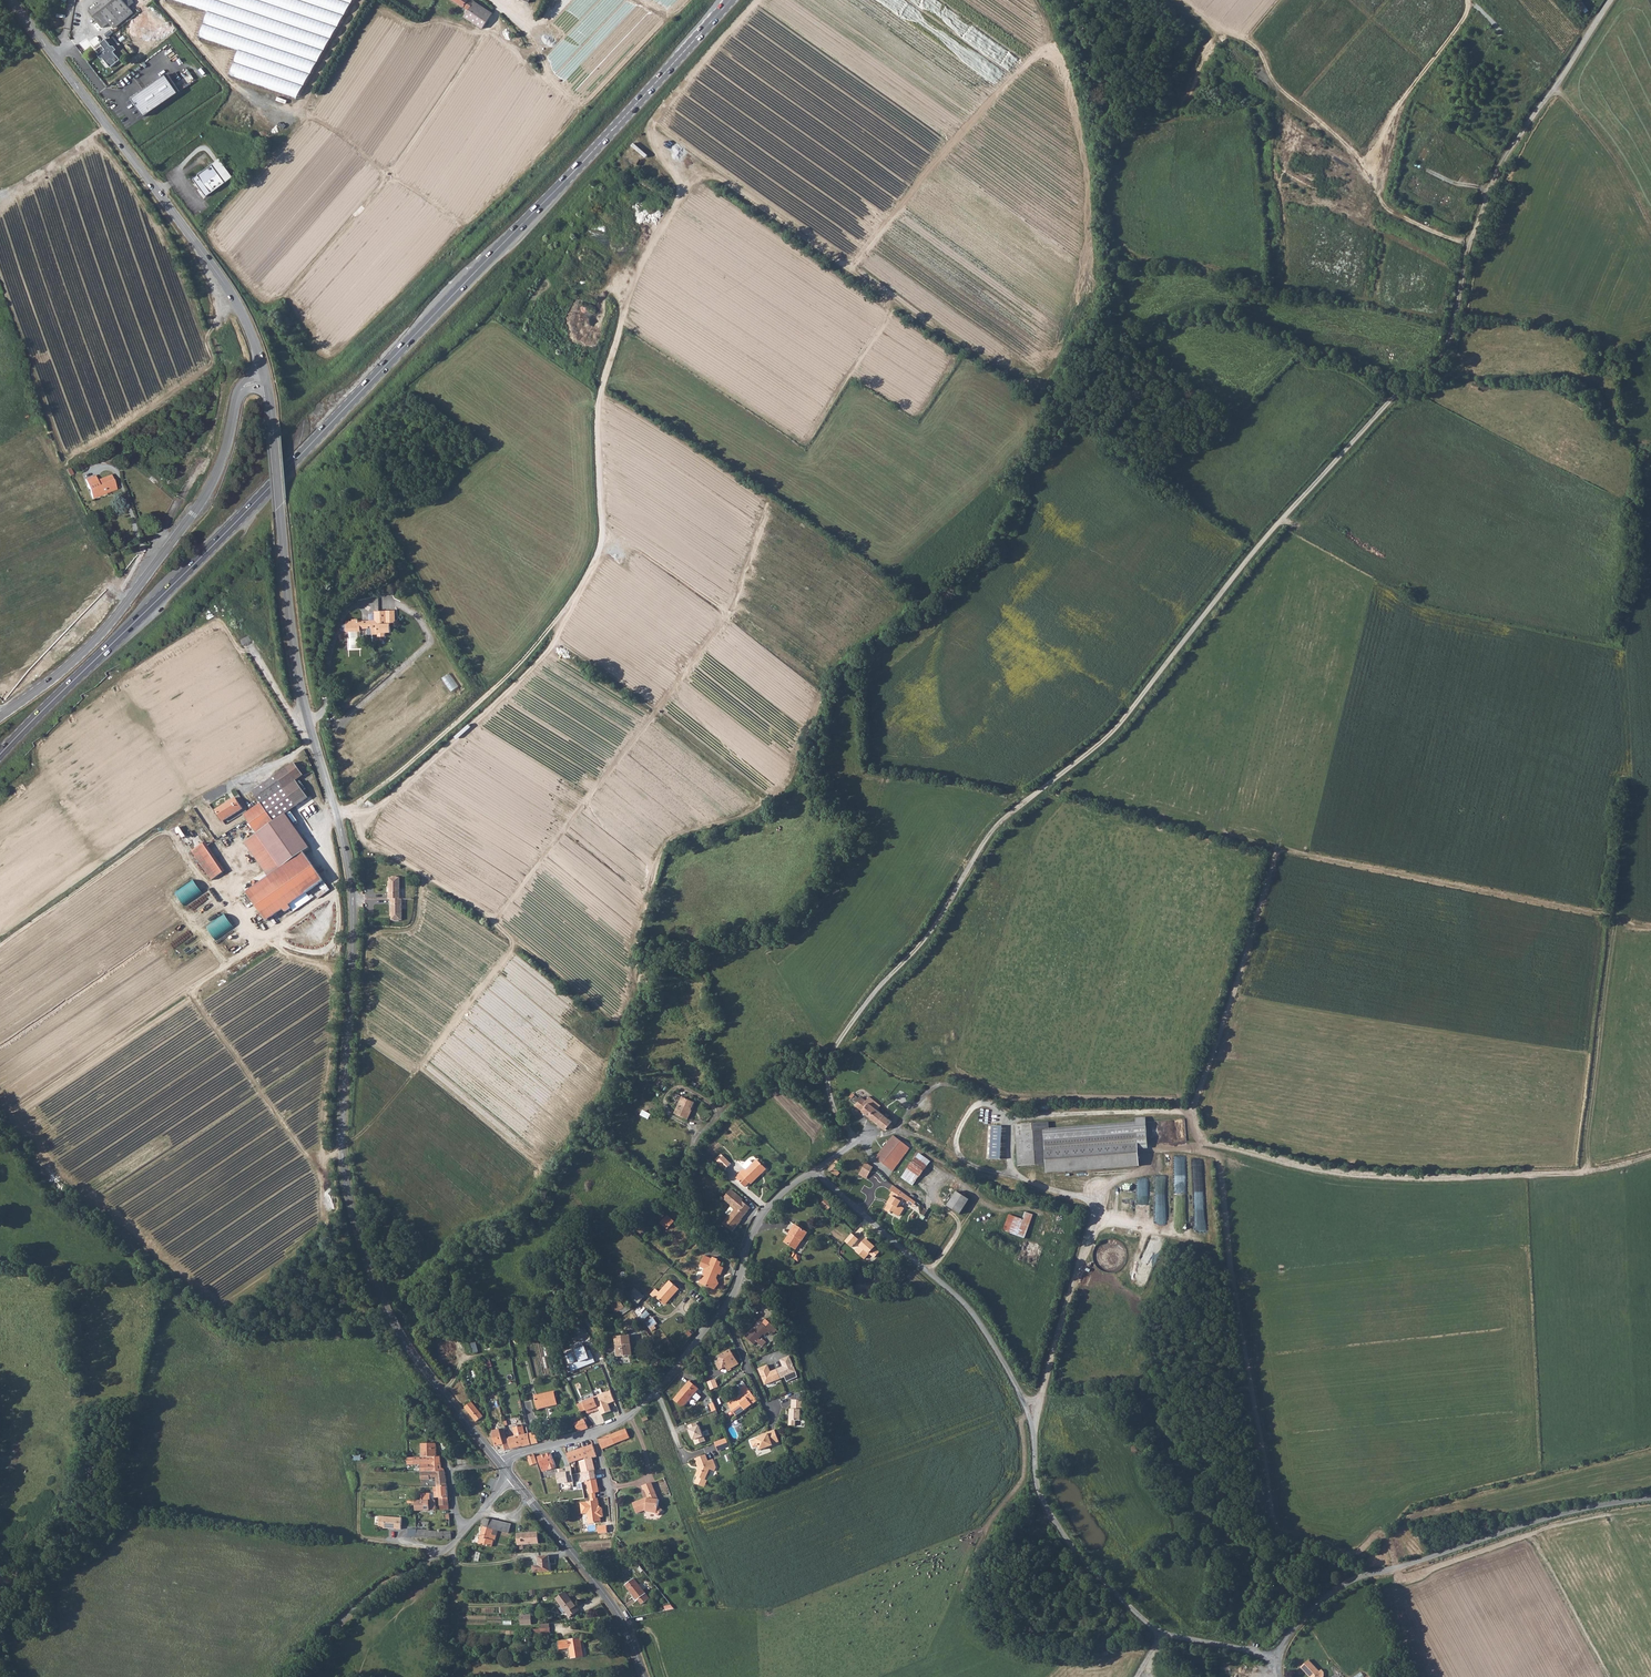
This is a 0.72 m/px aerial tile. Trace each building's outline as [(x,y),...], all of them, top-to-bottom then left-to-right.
[(105,18),(109,23),(128,7),(133,3),(130,0),(106,0),(90,12),(99,23),(105,18)] [(206,11),(199,38),(236,50),(228,76),(295,97),(350,0),(173,0),(206,11)] [(468,11),(464,17),(483,29),(493,13),(472,0),(452,0),(468,11)] [(160,11),(155,5),(148,11),(153,17),(160,11)] [(141,12),(121,28),(127,36),(134,31),(136,34),(144,29),(141,25),(148,20),(141,12)] [(99,23),(103,28),(109,23),(105,18),(99,23)] [(173,30),(169,22),(162,26),(167,34),(173,30)] [(99,56),(101,59),(104,59),(111,68),(120,60),(114,53),(116,50),(114,47),(111,46),(106,40),(101,44),(102,45),(102,51),(102,52),(99,56)] [(166,77),(132,100),(145,118),(178,94),(166,77)] [(360,166),(377,175),(384,162),(367,153),(360,166)] [(219,159),(192,179),(206,197),(232,177),(219,159)] [(181,440),(179,445),(186,449),(188,444),(181,440)] [(85,479),(92,499),(106,494),(105,493),(116,489),(111,474),(96,480),(95,475),(85,479)] [(373,619),(373,623),(373,634),(379,634),(379,636),(386,636),(386,632),(392,632),(391,622),(396,622),(396,610),(375,610),(375,619),(373,619)] [(372,627),(373,623),(373,619),(359,619),(359,618),(353,618),(353,622),(346,622),(346,629),(350,629),(357,629),(360,629),(360,627),(372,627)] [(419,639),(431,629),(426,623),(414,633),(419,639)] [(303,775),(294,762),(253,792),(262,803),(246,814),(259,833),(247,842),(271,876),(247,892),(267,920),(284,908),(286,910),(292,906),(290,904),(322,881),(321,879),(323,877),(304,851),(309,847),(285,812),(307,797),(304,793),(295,780),(298,778),(303,775)] [(298,778),(295,780),(304,792),(306,791),(298,778)] [(215,810),(222,821),(242,809),(235,797),(215,810)] [(184,839),(192,851),(210,839),(202,827),(184,839)] [(203,843),(192,851),(212,880),(224,872),(203,843)] [(391,897),(400,897),(399,876),(397,876),(397,875),(392,875),(392,876),(390,876),(390,880),(388,880),(389,897),(391,897)] [(176,890),(183,905),(203,894),(196,880),(176,890)] [(391,897),(391,914),(393,914),(393,919),(395,919),(395,920),(399,920),(399,919),(402,919),(402,897),(400,897),(391,897)] [(226,914),(207,926),(216,940),(235,928),(226,914)] [(860,1099),(854,1095),(852,1098),(858,1103),(856,1106),(871,1118),(870,1120),(875,1124),(876,1122),(888,1132),(893,1127),(891,1124),(892,1122),(888,1118),(889,1116),(887,1114),(885,1116),(862,1097),(860,1099)] [(692,1112),(695,1104),(683,1099),(677,1115),(690,1121),(693,1112),(692,1112)] [(977,1103),(971,1099),(965,1109),(971,1113),(977,1103)] [(649,1119),(652,1114),(644,1110),(641,1114),(649,1119)] [(917,1133),(928,1118),(918,1111),(907,1125),(917,1133)] [(1001,1159),(1002,1125),(989,1125),(987,1158),(1001,1159)] [(1023,1133),(1043,1132),(1049,1131),(1048,1125),(1015,1126),(1016,1141),(1023,1141),(1023,1133)] [(1046,1166),(1044,1143),(1043,1132),(1023,1133),(1023,1141),(1016,1141),(1019,1167),(1046,1166)] [(832,1155),(846,1141),(838,1134),(819,1155),(825,1160),(830,1153),(832,1155)] [(1137,1135),(1044,1143),(1046,1166),(1046,1176),(1139,1167),(1137,1135)] [(876,1158),(893,1172),(897,1167),(910,1149),(894,1136),(891,1140),(888,1138),(884,1144),(886,1146),(876,1158)] [(923,1151),(905,1176),(916,1185),(935,1160),(923,1151)] [(722,1153),(716,1159),(726,1169),(732,1163),(722,1153)] [(747,1171),(744,1169),(739,1174),(740,1175),(736,1178),(745,1187),(749,1184),(750,1185),(761,1174),(762,1175),(767,1170),(757,1161),(753,1164),(747,1171)] [(743,1168),(744,1169),(747,1171),(753,1164),(750,1161),(748,1161),(743,1166),(743,1168)] [(837,1161),(832,1166),(829,1171),(837,1177),(840,1174),(837,1171),(840,1168),(838,1166),(840,1164),(837,1161)] [(854,1172),(859,1176),(865,1168),(860,1164),(854,1172)] [(865,1168),(859,1176),(863,1178),(865,1175),(867,1177),(873,1168),(867,1164),(865,1168)] [(891,1192),(893,1193),(891,1197),(892,1198),(888,1204),(890,1205),(886,1213),(892,1216),(893,1214),(899,1217),(901,1217),(905,1210),(901,1207),(905,1200),(909,1203),(913,1199),(895,1187),(891,1192)] [(740,1222),(742,1220),(752,1209),(743,1200),(745,1199),(733,1189),(725,1199),(736,1210),(724,1224),(733,1232),(741,1223),(740,1222)] [(962,1190),(952,1203),(964,1212),(974,1198),(962,1190)] [(822,1204),(829,1210),(834,1204),(827,1198),(822,1204)] [(913,1199),(909,1203),(915,1207),(918,1203),(913,1199)] [(1025,1238),(1033,1215),(1025,1212),(1023,1220),(1009,1215),(1003,1231),(1017,1236),(1025,1238)] [(674,1223),(668,1218),(662,1225),(668,1230),(674,1223)] [(808,1233),(797,1225),(791,1233),(792,1233),(786,1242),(797,1250),(808,1233)] [(852,1233),(845,1241),(853,1247),(859,1239),(852,1233)] [(877,1246),(867,1238),(856,1251),(865,1259),(870,1253),(876,1258),(880,1252),(876,1248),(877,1246)] [(714,1273),(719,1275),(722,1267),(719,1266),(720,1262),(717,1261),(717,1259),(710,1256),(709,1257),(703,1255),(698,1266),(702,1267),(700,1272),(701,1273),(697,1283),(711,1289),(713,1282),(711,1281),(714,1273)] [(678,1290),(669,1281),(658,1293),(655,1290),(649,1295),(653,1299),(654,1297),(663,1304),(673,1292),(675,1294),(678,1290)] [(641,1297),(633,1291),(628,1296),(637,1303),(641,1297)] [(623,1307),(620,1303),(611,1308),(615,1313),(623,1307)] [(646,1322),(652,1331),(660,1325),(654,1317),(646,1322)] [(775,1321),(771,1318),(768,1321),(766,1319),(755,1331),(753,1328),(745,1336),(754,1344),(757,1341),(762,1346),(767,1342),(762,1338),(761,1340),(760,1338),(769,1329),(774,1334),(778,1330),(772,1324),(775,1321)] [(631,1355),(628,1335),(614,1337),(616,1357),(631,1355)] [(571,1365),(573,1370),(596,1362),(591,1350),(587,1352),(586,1346),(584,1347),(583,1342),(577,1344),(578,1349),(577,1350),(581,1361),(571,1365)] [(738,1363),(731,1349),(722,1354),(723,1355),(721,1355),(721,1360),(716,1362),(719,1368),(725,1365),(727,1369),(738,1363)] [(796,1372),(790,1356),(780,1359),(783,1366),(770,1370),(768,1363),(758,1367),(764,1383),(796,1372)] [(476,1376),(472,1366),(468,1368),(471,1378),(476,1376)] [(708,1381),(711,1390),(719,1387),(716,1378),(708,1381)] [(740,1389),(746,1385),(743,1380),(737,1384),(740,1389)] [(697,1388),(689,1381),(674,1399),(682,1406),(697,1388)] [(757,1400),(746,1385),(740,1389),(745,1395),(746,1396),(739,1401),(738,1399),(729,1406),(737,1416),(757,1400)] [(596,1397),(578,1404),(582,1412),(588,1410),(589,1413),(600,1409),(603,1414),(612,1411),(610,1404),(616,1401),(611,1390),(595,1396),(596,1397)] [(555,1404),(552,1391),(532,1395),(535,1408),(555,1404)] [(594,1393),(582,1397),(583,1401),(595,1397),(594,1393)] [(802,1411),(803,1401),(791,1400),(791,1410),(789,1410),(787,1426),(794,1426),(795,1421),(799,1421),(800,1411),(802,1411)] [(480,1416),(470,1402),(463,1406),(474,1421),(480,1416)] [(583,1420),(573,1423),(576,1431),(587,1427),(583,1420)] [(529,1444),(527,1434),(521,1435),(519,1425),(513,1427),(515,1435),(518,1447),(529,1444)] [(515,1435),(513,1427),(511,1427),(512,1436),(506,1437),(510,1449),(518,1447),(515,1435)] [(610,1434),(614,1444),(629,1438),(625,1428),(610,1434)] [(493,1446),(502,1444),(499,1433),(499,1429),(492,1431),(493,1436),(491,1437),(493,1446)] [(778,1441),(774,1429),(767,1432),(767,1433),(755,1438),(759,1449),(771,1444),(771,1443),(778,1441)] [(536,1432),(527,1434),(529,1444),(536,1442),(535,1439),(539,1438),(536,1432)] [(503,1450),(508,1449),(504,1433),(499,1433),(502,1444),(503,1450)] [(598,1440),(600,1449),(614,1444),(610,1434),(598,1440)] [(726,1438),(714,1442),(717,1450),(728,1446),(726,1438)] [(592,1458),(596,1456),(592,1444),(581,1448),(584,1458),(585,1460),(592,1458)] [(435,1456),(434,1445),(427,1445),(427,1456),(435,1456)] [(560,1448),(550,1451),(551,1453),(552,1459),(563,1455),(560,1448)] [(571,1452),(573,1461),(584,1458),(581,1448),(571,1452)] [(552,1459),(551,1453),(537,1458),(541,1471),(555,1467),(552,1459)] [(533,1455),(527,1457),(529,1465),(536,1463),(533,1455)] [(439,1456),(435,1456),(427,1456),(421,1456),(408,1456),(407,1463),(420,1464),(440,1465),(439,1456)] [(704,1456),(694,1460),(696,1467),(698,1467),(698,1469),(695,1477),(705,1481),(709,1470),(713,1472),(715,1468),(712,1460),(707,1462),(704,1456)] [(584,1472),(594,1470),(592,1458),(585,1460),(583,1461),(584,1472)] [(444,1473),(440,1465),(420,1464),(420,1472),(430,1472),(444,1473)] [(556,1469),(558,1483),(572,1482),(571,1466),(566,1467),(566,1469),(563,1470),(563,1468),(556,1469)] [(585,1481),(596,1479),(594,1470),(584,1472),(580,1473),(581,1482),(585,1481)] [(465,1485),(463,1474),(453,1476),(455,1486),(465,1485)] [(598,1492),(596,1479),(585,1481),(588,1494),(596,1493),(598,1492)] [(660,1514),(662,1512),(658,1500),(651,1482),(643,1485),(649,1496),(647,1497),(646,1496),(635,1501),(639,1511),(647,1508),(648,1510),(655,1510),(660,1514)] [(447,1498),(445,1486),(435,1487),(433,1487),(434,1498),(438,1498),(447,1498)] [(474,1513),(477,1509),(477,1497),(466,1497),(465,1507),(468,1507),(468,1512),(474,1513)] [(448,1510),(447,1498),(438,1498),(439,1510),(448,1510)] [(598,1506),(597,1499),(590,1500),(590,1502),(580,1504),(582,1516),(588,1515),(588,1519),(593,1522),(601,1521),(599,1515),(603,1515),(601,1506),(598,1506)] [(435,1510),(435,1505),(431,1505),(428,1505),(428,1502),(428,1501),(422,1501),(415,1501),(416,1511),(435,1510)] [(402,1519),(381,1519),(380,1530),(402,1530),(402,1519)] [(511,1525),(485,1519),(478,1544),(492,1547),(494,1541),(495,1541),(498,1531),(508,1534),(511,1525)] [(416,1529),(417,1537),(428,1538),(428,1531),(428,1530),(416,1529)] [(538,1544),(537,1533),(517,1534),(518,1545),(538,1544)] [(549,1566),(548,1556),(538,1557),(539,1567),(533,1567),(534,1573),(548,1572),(548,1566),(549,1566)] [(650,1599),(634,1579),(624,1585),(637,1601),(638,1600),(642,1604),(650,1599)] [(579,1610),(565,1593),(556,1600),(570,1617),(579,1610)] [(519,1616),(520,1625),(532,1625),(531,1615),(519,1616)] [(542,1629),(533,1630),(534,1637),(551,1635),(550,1628),(542,1629)] [(570,1648),(572,1659),(584,1657),(580,1638),(569,1639),(569,1641),(558,1643),(560,1649),(570,1648)] [(1308,1660),(1300,1667),(1310,1676),(1321,1676),(1322,1673),(1308,1660)]
